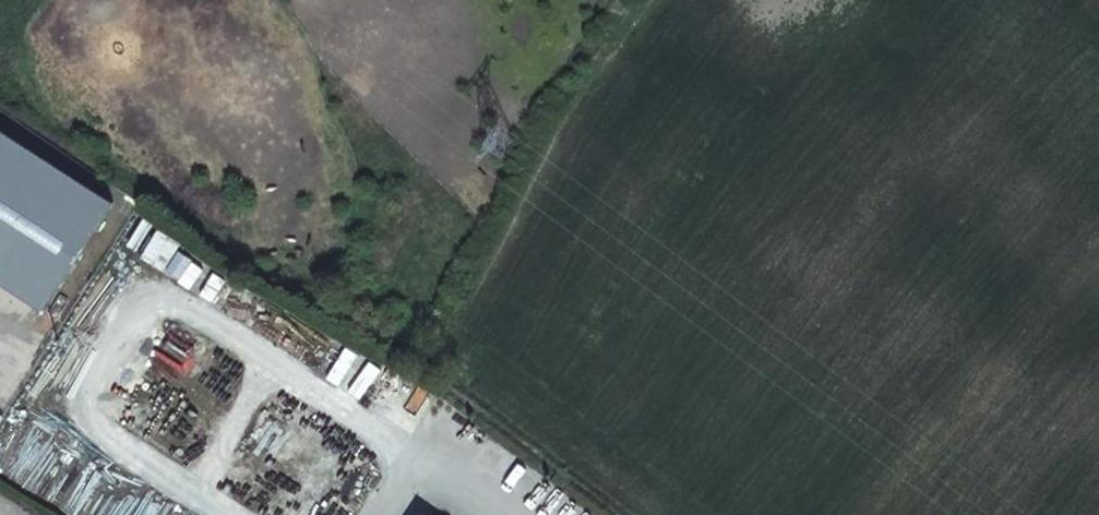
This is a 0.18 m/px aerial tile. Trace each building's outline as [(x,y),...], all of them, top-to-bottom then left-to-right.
[(0,127),(0,282),(44,308),(113,195),(0,127)]
